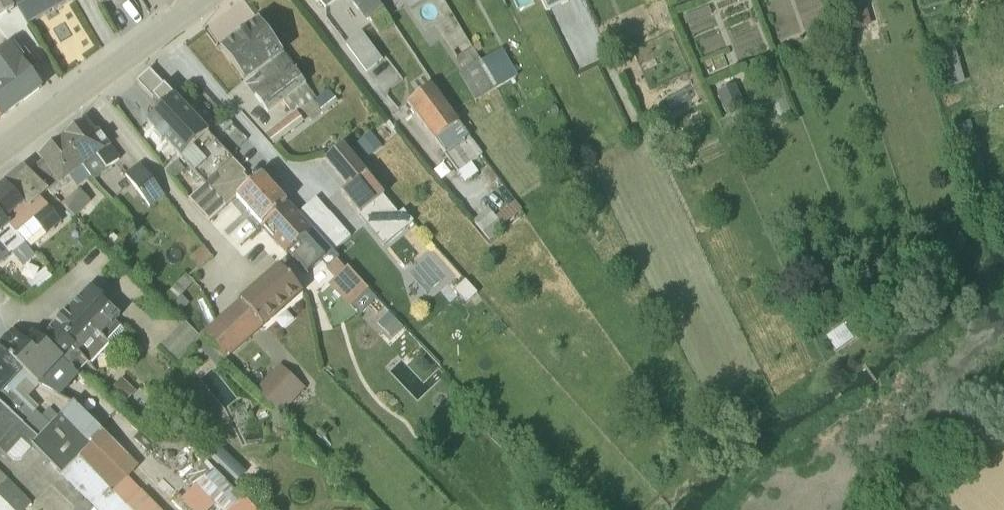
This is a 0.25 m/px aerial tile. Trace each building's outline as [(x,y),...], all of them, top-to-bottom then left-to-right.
[(14,8),(9,0),(0,0),(0,16),(14,8)] [(73,0),(72,0),(13,0),(29,26),(73,0)] [(316,4),(319,2),(325,8),(335,0),(313,0),(316,4)] [(379,33),(393,24),(377,0),(349,0),(365,22),(369,19),(379,33)] [(565,0),(540,0),(545,11),(566,1),(565,0)] [(852,31),(854,30),(856,36),(866,33),(865,27),(869,26),(863,0),(844,0),(852,31)] [(220,48),(219,49),(267,113),(282,102),(290,111),(296,107),(300,111),(301,110),(310,121),(321,113),(322,114),(338,102),(328,89),(316,98),(292,67),(293,66),(283,52),(282,53),(257,20),(220,48)] [(366,73),(386,59),(367,32),(362,35),(361,33),(345,45),(366,73)] [(9,44),(0,52),(0,78),(20,103),(40,87),(29,72),(37,66),(25,50),(14,49),(9,44)] [(458,74),(474,101),(497,87),(473,49),(463,54),(466,59),(459,63),(463,71),(458,74)] [(501,49),(480,60),(497,87),(516,77),(501,49)] [(931,55),(941,90),(964,83),(953,49),(931,55)] [(188,200),(209,221),(251,183),(243,175),(245,172),(148,69),(135,81),(160,108),(155,107),(150,108),(148,111),(147,115),(149,119),(146,122),(156,133),(155,135),(162,142),(164,141),(180,159),(179,160),(184,165),(186,165),(204,185),(188,200)] [(20,103),(0,78),(0,118),(20,103)] [(736,84),(717,93),(731,121),(750,111),(736,84)] [(471,163),(482,155),(467,134),(432,85),(406,103),(456,169),(465,181),(477,173),(471,163)] [(303,122),(295,111),(263,135),(276,150),(272,144),(303,122)] [(85,122),(62,139),(93,181),(106,171),(106,169),(118,159),(97,131),(94,133),(85,122)] [(370,133),(355,144),(366,157),(381,146),(370,133)] [(44,161),(29,173),(53,195),(72,181),(76,186),(89,177),(62,139),(40,156),(44,161)] [(340,195),(383,245),(413,222),(403,211),(397,215),(342,145),(323,161),(346,189),(340,195)] [(174,180),(185,170),(177,162),(166,171),(174,180)] [(124,175),(149,207),(164,196),(139,163),(124,175)] [(0,187),(0,217),(24,243),(42,229),(46,234),(60,222),(40,198),(47,191),(23,168),(0,187)] [(337,262),(338,259),(288,203),(286,204),(261,175),(235,199),(260,227),(259,229),(284,255),(304,238),(316,251),(313,254),(335,278),(327,285),(349,308),(354,303),(363,312),(376,300),(347,268),(344,270),(337,262)] [(80,189),(63,205),(74,216),(91,201),(80,189)] [(350,236),(315,197),(297,213),(338,259),(343,263),(355,252),(345,240),(350,236)] [(504,229),(488,209),(472,221),(489,241),(504,229)] [(9,255),(13,253),(23,264),(35,256),(0,217),(0,246),(9,255)] [(264,329),(302,294),(277,267),(200,336),(208,345),(223,361),(224,362),(263,328),(264,329)] [(15,285),(20,291),(24,288),(25,289),(29,287),(34,292),(52,277),(43,269),(27,282),(24,278),(15,285)] [(193,283),(185,275),(161,299),(178,315),(189,304),(181,296),(193,283)] [(112,310),(114,308),(89,286),(39,339),(77,374),(87,365),(90,367),(99,357),(104,357),(104,351),(109,347),(110,347),(124,331),(114,321),(119,317),(112,310)] [(177,364),(201,338),(183,323),(159,348),(177,364)] [(0,344),(0,351),(38,387),(58,397),(80,377),(32,332),(23,341),(11,331),(0,344)] [(223,361),(208,345),(200,351),(216,368),(223,361)] [(127,509),(143,493),(128,478),(138,467),(72,403),(59,417),(58,417),(54,414),(46,421),(36,412),(38,408),(29,399),(38,387),(0,351),(0,406),(38,439),(49,428),(78,457),(127,509)] [(283,367),(259,390),(281,413),(305,390),(283,367)] [(78,457),(49,428),(38,439),(0,406),(0,452),(6,457),(7,456),(13,461),(21,461),(32,447),(33,447),(60,474),(78,457)] [(78,457),(60,474),(97,509),(128,509),(78,457)] [(198,488),(219,509),(254,509),(216,470),(198,488)] [(0,474),(0,500),(9,509),(24,509),(31,503),(0,474)] [(0,501),(0,509),(9,509),(0,501)]
